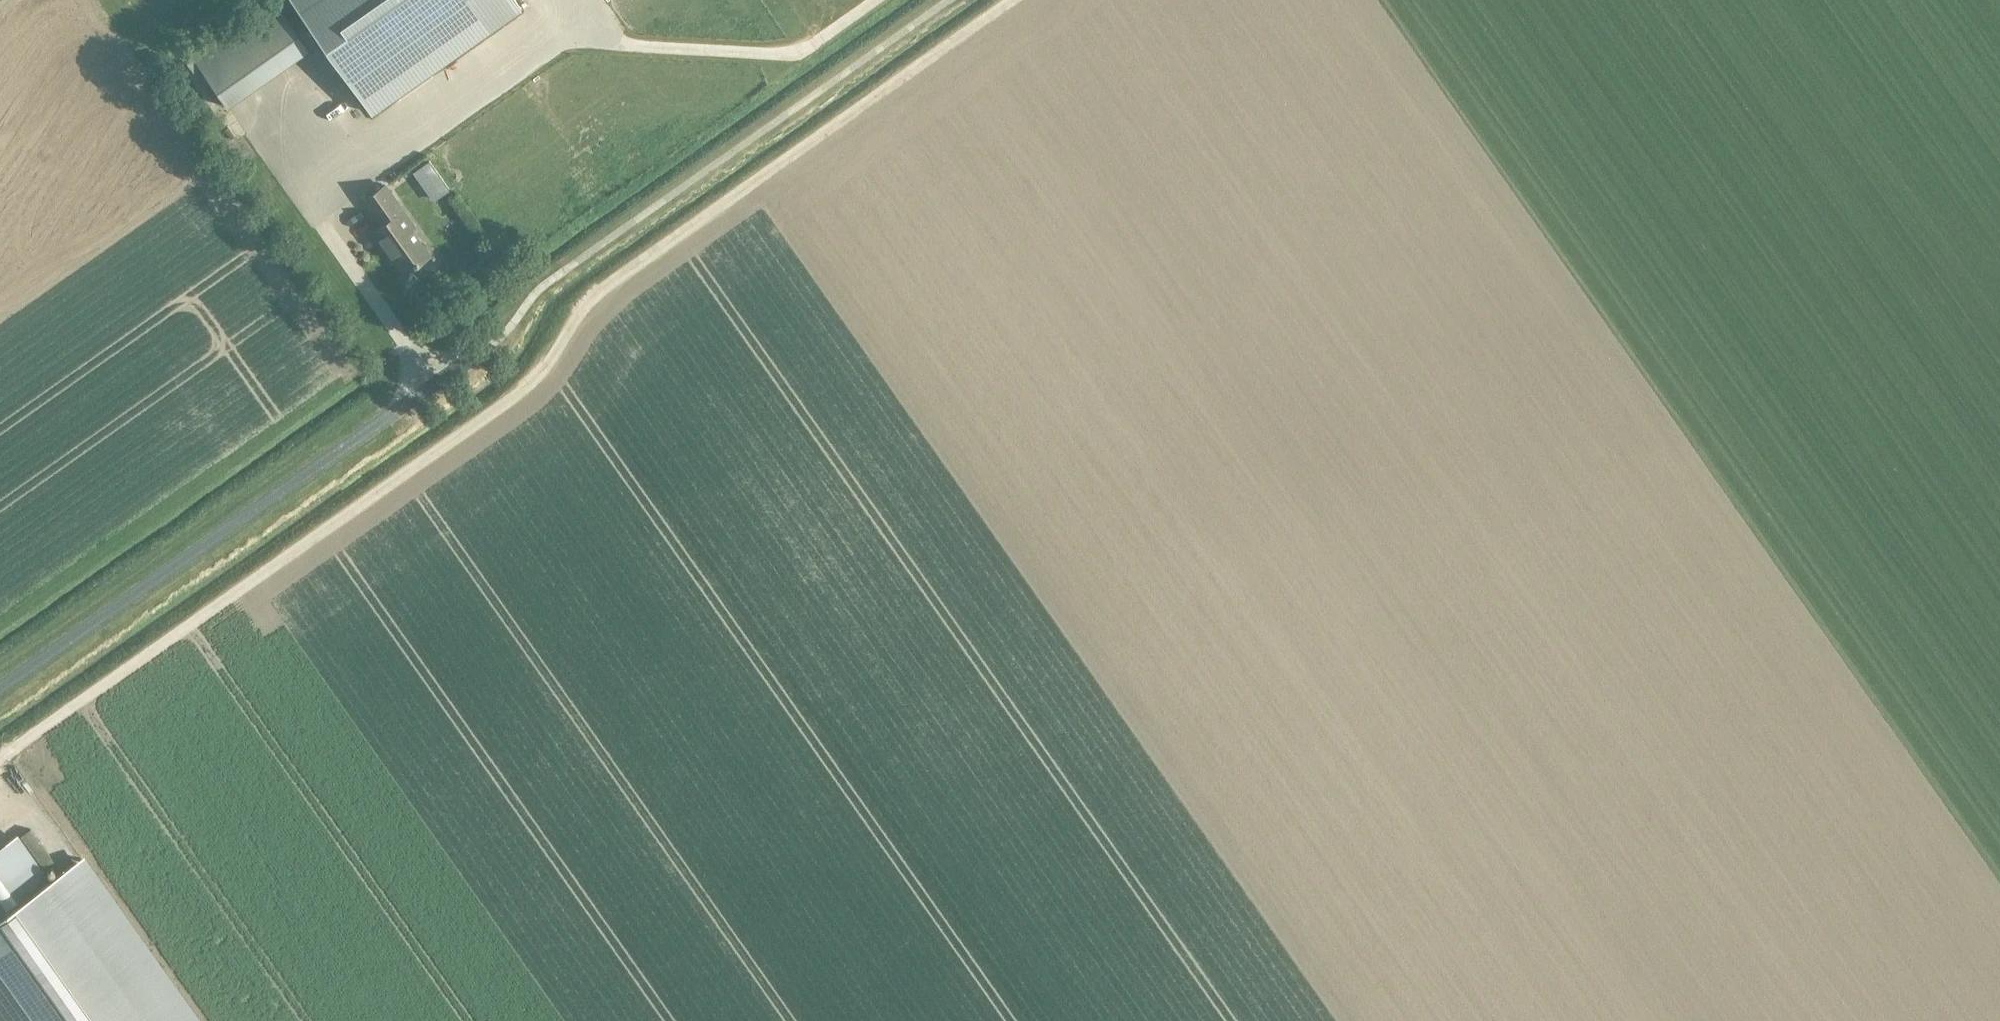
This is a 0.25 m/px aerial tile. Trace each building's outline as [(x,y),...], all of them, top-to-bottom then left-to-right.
[(521,8),(516,0),(368,0),(333,26),(356,65),(294,113),(313,161),(345,198),(558,51),(521,8)] [(385,185),(364,199),(363,200),(381,225),(372,232),(386,252),(389,250),(405,272),(429,254),(411,229),(414,226),(385,185)] [(51,879),(48,881),(16,835),(0,847),(0,1020),(197,1020),(81,858),(51,879)]
